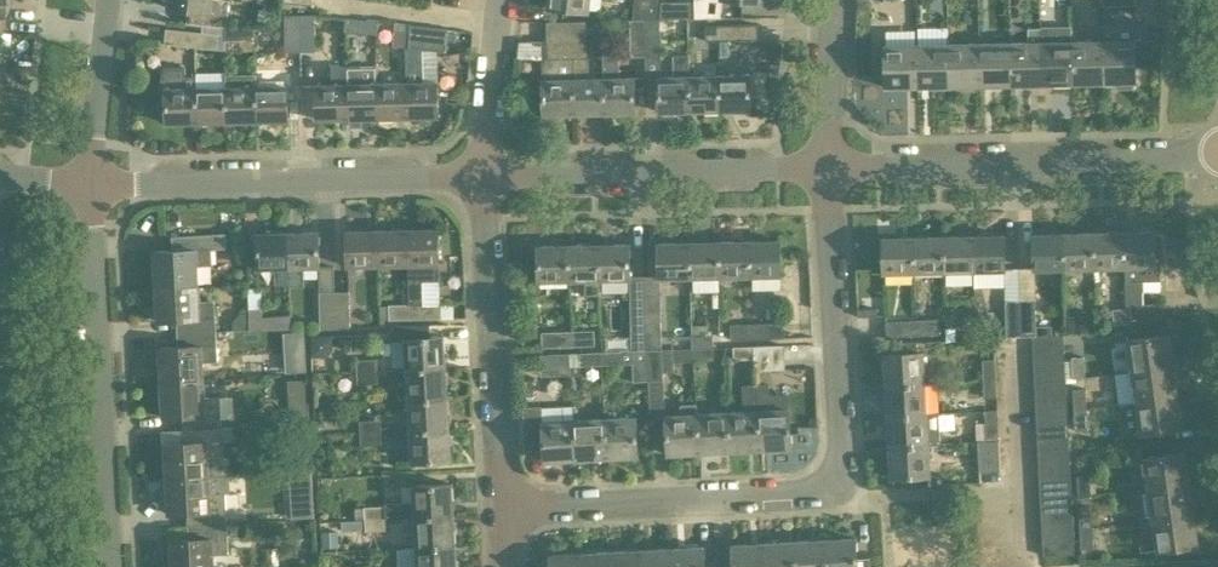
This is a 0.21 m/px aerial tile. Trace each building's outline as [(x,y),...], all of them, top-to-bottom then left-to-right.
[(168,8),(194,11),(192,24),(217,27),(227,26),(230,0),(229,0),(169,0),(168,8)] [(546,7),(588,11),(590,0),(547,0),(546,7)] [(661,18),(696,17),(695,1),(660,2),(661,18)] [(315,51),(315,14),(299,15),(300,51),(315,51)] [(285,15),(285,51),(300,51),(299,15),(285,15)] [(378,21),(346,18),(345,31),(367,33),(377,34),(378,21)] [(631,20),(631,56),(646,56),(645,20),(631,20)] [(661,56),(660,20),(645,20),(646,56),(661,56)] [(547,40),(572,39),(572,21),(547,21),(547,40)] [(586,21),(572,21),(572,39),(573,58),(586,58),(586,57),(586,21)] [(758,24),(721,25),(722,40),(720,40),(721,54),(729,54),(728,40),(758,40),(758,24)] [(705,41),(720,40),(722,40),(721,25),(705,25),(705,41)] [(234,39),(255,38),(255,26),(234,26),(234,39)] [(1040,28),(1041,83),(1072,82),(1071,40),(1072,40),(1072,26),(1041,26),(1041,28),(1040,28)] [(200,48),(202,32),(165,28),(164,44),(200,48)] [(1041,83),(1040,28),(1028,28),(1028,41),(1009,42),(1010,84),(1041,83)] [(405,47),(406,47),(408,48),(410,32),(394,30),(392,46),(405,47)] [(202,32),(200,48),(216,50),(218,34),(202,32)] [(423,33),(410,32),(408,48),(406,47),(405,47),(406,82),(407,117),(438,117),(437,81),(424,81),(423,49),(445,52),(447,36),(423,33)] [(542,40),(543,79),(544,114),(574,113),(573,58),(572,39),(547,40),(542,40)] [(1134,85),(1134,81),(1135,81),(1135,39),(1103,40),(1103,82),(1115,82),(1115,85),(1118,88),(1131,88),(1134,85)] [(1103,82),(1103,40),(1072,40),(1071,40),(1072,82),(1103,82)] [(980,84),(979,42),(947,43),(948,85),(980,84)] [(1010,84),(1009,42),(979,42),(980,84),(1010,84)] [(917,85),(917,43),(885,44),(885,86),(917,85)] [(948,85),(947,43),(917,43),(917,85),(948,85)] [(603,77),(604,113),(635,112),(634,77),(619,77),(619,55),(603,55),(604,77),(603,77)] [(659,112),(690,111),(689,75),(689,55),(674,55),(674,76),(658,76),(659,112)] [(604,113),(603,77),(589,78),(588,57),(586,57),(586,58),(573,58),(574,113),(604,113)] [(376,82),(376,64),(346,65),(347,119),(349,119),(350,128),(363,128),(363,118),(377,118),(376,82)] [(330,65),(331,83),(315,84),(316,119),(347,119),(346,65),(330,65)] [(166,123),(196,122),(196,87),(197,87),(196,75),(185,76),(185,67),(164,67),(159,89),(165,89),(166,123)] [(719,75),(720,111),(750,110),(749,74),(719,75)] [(226,86),(227,122),(256,121),(255,85),(257,85),(256,75),(226,76),(227,86),(226,86)] [(720,111),(719,75),(689,75),(690,111),(720,111)] [(407,117),(406,82),(376,82),(377,118),(407,117)] [(286,85),(257,85),(255,85),(256,121),(287,120),(286,85)] [(227,122),(226,86),(197,87),(196,87),(196,122),(227,122)] [(408,229),(408,265),(409,265),(410,304),(405,304),(405,319),(442,318),(441,303),(423,303),(423,281),(439,280),(438,228),(408,229)] [(378,230),(378,265),(408,265),(408,229),(378,230)] [(378,265),(378,230),(347,230),(347,266),(378,265)] [(288,232),(289,284),(290,284),(290,286),(304,285),(304,267),(319,267),(318,231),(288,232)] [(1093,232),(1094,268),(1124,267),(1123,231),(1093,232)] [(1155,266),(1155,256),(1160,256),(1162,252),(1162,236),(1159,234),(1154,234),(1154,231),(1123,231),(1124,267),(1125,267),(1126,307),(1128,306),(1130,321),(1166,316),(1164,302),(1143,305),(1142,281),(1161,281),(1160,266),(1155,266)] [(289,284),(288,232),(257,232),(258,268),(274,268),(275,285),(289,284)] [(1063,233),(1064,268),(1094,268),(1093,232),(1063,233)] [(172,235),(173,250),(154,251),(156,286),(198,283),(197,266),(212,265),(212,249),(226,248),(225,233),(172,235)] [(1064,268),(1063,233),(1033,233),(1033,269),(1064,268)] [(973,235),(974,270),(1004,270),(1003,234),(973,235)] [(943,236),(944,271),(974,270),(973,235),(943,236)] [(914,272),(913,236),(882,237),(883,273),(914,272)] [(913,236),(914,272),(944,271),(943,236),(913,236)] [(719,241),(720,277),(750,276),(749,240),(719,241)] [(749,240),(750,276),(780,275),(780,240),(749,240)] [(689,242),(690,277),(720,277),(719,241),(689,242)] [(690,277),(689,242),(658,242),(659,278),(690,277)] [(598,244),(599,280),(630,279),(629,243),(598,244)] [(568,245),(569,280),(585,280),(585,287),(585,295),(599,295),(599,280),(598,244),(568,245)] [(569,280),(568,245),(537,245),(538,281),(569,280)] [(334,328),(334,291),(333,267),(319,267),(320,291),(321,328),(334,328)] [(1004,270),(1007,336),(1020,336),(1019,269),(1004,270)] [(1019,269),(1020,336),(1032,336),(1036,335),(1033,269),(1019,269)] [(198,283),(156,286),(157,321),(177,320),(178,333),(216,331),(214,300),(199,301),(198,283)] [(334,328),(350,327),(350,291),(334,291),(334,328)] [(405,319),(405,304),(389,304),(389,319),(405,319)] [(1114,324),(1130,321),(1128,306),(1126,307),(1112,309),(1114,324)] [(249,309),(250,331),(262,330),(261,309),(249,309)] [(630,314),(631,350),(647,350),(645,313),(630,314)] [(645,313),(647,350),(662,349),(661,313),(645,313)] [(921,319),(922,335),(938,334),(937,318),(921,319)] [(922,335),(921,319),(886,321),(886,336),(922,335)] [(1086,321),(1067,321),(1066,321),(1067,334),(1087,332),(1086,321)] [(747,323),(747,339),(784,337),(783,322),(747,323)] [(747,339),(747,323),(731,324),(731,339),(747,339)] [(712,335),(708,335),(707,324),(692,325),(693,336),(692,336),(692,348),(693,348),(712,347),(712,335)] [(956,340),(976,339),(975,326),(955,327),(956,340)] [(286,369),(307,368),(305,329),(284,330),(286,369)] [(579,345),(578,330),(542,331),(542,347),(579,345)] [(578,330),(579,345),(595,345),(595,330),(578,330)] [(161,382),(203,380),(202,362),(217,361),(216,331),(178,333),(178,346),(159,347),(161,382)] [(1131,370),(1173,365),(1169,333),(1127,339),(1131,370)] [(1033,351),(1064,349),(1063,334),(1036,335),(1032,336),(1033,351)] [(406,369),(445,367),(443,336),(404,338),(406,369)] [(754,345),(754,358),(755,370),(785,368),(784,344),(754,345)] [(754,358),(754,345),(733,346),(734,359),(754,358)] [(714,360),(713,348),(712,348),(712,347),(693,348),(694,361),(714,360)] [(663,380),(663,372),(673,371),(673,362),(694,361),(693,348),(692,348),(662,350),(662,349),(647,350),(648,380),(663,380)] [(1064,349),(1033,351),(1033,365),(1064,364),(1064,349)] [(633,363),(634,381),(648,380),(647,350),(631,350),(600,351),(601,364),(633,363)] [(579,352),(580,365),(601,364),(600,351),(579,352)] [(885,385),(924,382),(922,351),(883,353),(885,385)] [(570,352),(549,353),(549,366),(568,366),(570,366),(570,352)] [(1085,378),(1084,357),(1071,357),(1072,378),(1085,378)] [(356,370),(356,372),(378,371),(377,358),(356,360),(356,370)] [(994,358),(982,359),(983,379),(995,378),(994,358)] [(1034,380),(1065,379),(1064,364),(1033,365),(1034,380)] [(1173,365),(1131,370),(1136,401),(1136,402),(1177,396),(1173,365)] [(445,367),(406,369),(408,399),(447,397),(445,367)] [(356,373),(351,373),(352,384),(379,383),(378,371),(356,372),(356,373)] [(984,397),(996,397),(995,378),(983,379),(984,397)] [(1035,394),(1066,393),(1065,379),(1034,380),(1035,394)] [(203,380),(161,382),(163,417),(182,416),(183,429),(221,427),(220,397),(204,397),(203,380)] [(924,382),(885,385),(887,415),(926,413),(924,382)] [(791,447),(789,408),(788,393),(770,394),(769,383),(756,384),(760,449),(791,447)] [(727,411),(729,451),(760,449),(756,384),(742,384),(744,410),(727,411)] [(1086,388),(1073,389),(1074,409),(1087,409),(1086,388)] [(1035,409),(1066,408),(1066,393),(1035,394),(1035,409)] [(1182,427),(1177,396),(1136,402),(1136,401),(1119,403),(1123,433),(1140,430),(1140,432),(1182,427)] [(447,397),(408,399),(409,430),(448,428),(447,397)] [(668,454),(699,452),(697,413),(696,403),(681,404),(681,414),(665,415),(668,454)] [(544,461),(576,459),(574,420),(573,404),(542,406),(542,421),(544,449),(544,461)] [(1066,408),(1035,409),(1036,423),(1067,422),(1066,408)] [(1075,431),(1088,430),(1087,409),(1074,409),(1075,431)] [(729,451),(727,411),(697,413),(699,452),(729,451)] [(939,412),(926,413),(887,415),(889,445),(927,443),(928,444),(941,444),(939,412)] [(604,418),(606,458),(637,456),(635,416),(604,418)] [(604,418),(574,420),(576,459),(606,458),(604,418)] [(979,440),(998,439),(997,419),(985,420),(985,422),(976,423),(977,440),(979,440)] [(380,420),(359,421),(360,433),(381,431),(380,420)] [(544,449),(542,421),(523,422),(525,450),(544,449)] [(289,430),(290,448),(309,447),(307,422),(290,423),(291,430),(289,430)] [(1067,422),(1036,423),(1037,438),(1068,437),(1067,422)] [(164,443),(166,478),(209,476),(229,475),(229,471),(223,456),(223,440),(234,440),(234,432),(233,426),(221,427),(183,429),(184,442),(164,443)] [(448,428),(409,430),(411,461),(450,459),(448,428)] [(361,445),(382,444),(381,431),(360,433),(361,445)] [(1068,437),(1037,438),(1038,453),(1069,452),(1068,437)] [(998,439),(979,440),(980,472),(999,471),(999,461),(998,439)] [(927,443),(889,445),(890,477),(929,475),(928,444),(927,443)] [(1147,488),(1189,482),(1185,451),(1143,456),(1147,488)] [(1038,467),(1069,466),(1069,452),(1038,453),(1038,467)] [(1039,482),(1070,480),(1069,466),(1038,467),(1039,482)] [(229,475),(209,476),(166,478),(168,513),(187,512),(188,525),(227,523),(225,492),(230,492),(229,475)] [(1091,496),(1090,475),(1077,476),(1078,497),(1091,496)] [(1071,495),(1070,480),(1039,482),(1040,496),(1071,495)] [(1189,482),(1147,488),(1148,488),(1136,490),(1141,521),(1152,520),(1152,518),(1193,512),(1189,482)] [(412,485),(413,502),(385,503),(385,505),(355,507),(356,518),(365,518),(365,519),(386,519),(414,517),(453,514),(451,483),(412,485)] [(291,495),(293,517),(314,516),(314,515),(313,494),(291,495)] [(1071,509),(1071,495),(1040,496),(1040,511),(1071,509)] [(1091,507),(1079,507),(1080,527),(1092,527),(1091,507)] [(1041,525),(1072,524),(1071,509),(1040,511),(1041,525)] [(1198,544),(1193,512),(1152,518),(1152,520),(1156,549),(1198,544)] [(414,517),(416,546),(416,547),(455,544),(453,514),(414,517)] [(365,519),(352,520),(352,529),(366,528),(366,531),(386,530),(386,519),(365,519)] [(213,555),(228,554),(227,523),(188,525),(189,539),(169,540),(171,566),(214,566),(213,555)] [(1042,540),(1073,538),(1072,524),(1041,525),(1042,540)] [(1081,549),(1093,548),(1092,527),(1080,527),(1081,549)] [(337,545),(336,530),(321,531),(322,545),(337,545)] [(870,558),(857,558),(856,538),(824,539),(826,566),(870,566),(870,558)] [(1073,538),(1042,540),(1043,555),(1074,553),(1073,538)] [(795,566),(826,566),(824,539),(794,541),(795,566)] [(765,566),(795,566),(794,541),(764,543),(765,566)] [(764,543),(733,544),(734,566),(765,566),(764,543)] [(455,544),(416,547),(416,546),(403,547),(401,551),(401,566),(456,566),(455,544)] [(672,548),(673,566),(705,566),(704,546),(672,548)] [(642,549),(643,566),(673,566),(672,548),(642,549)] [(642,549),(611,551),(612,566),(643,566),(642,549)] [(582,566),(612,566),(611,551),(581,553),(582,566)] [(581,553),(550,555),(550,566),(582,566),(581,553)]
